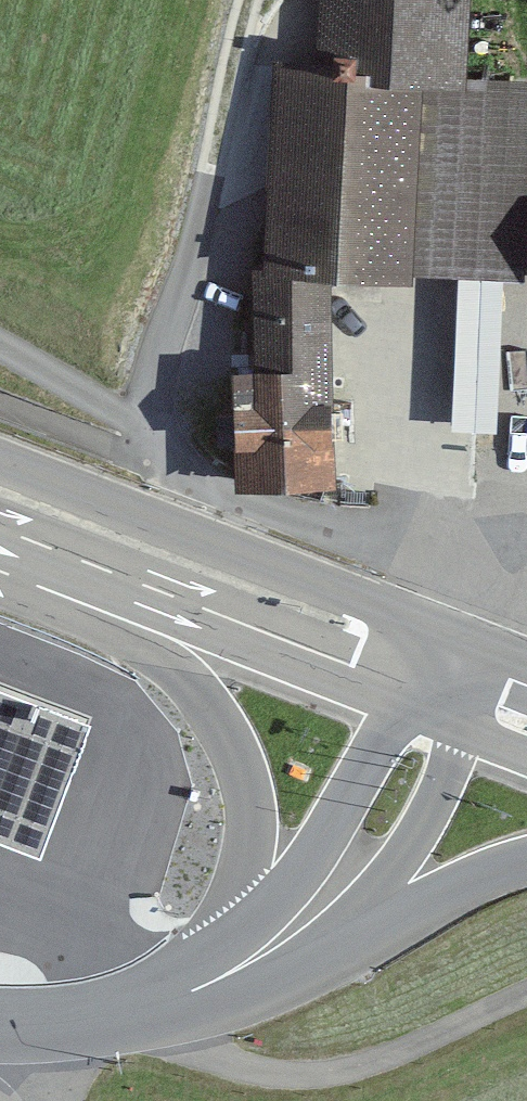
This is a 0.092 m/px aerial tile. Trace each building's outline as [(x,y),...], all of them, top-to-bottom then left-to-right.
[(315,65),(272,62),(255,371),(243,370),(236,485),(327,490),(339,276),(526,287),(526,82),(471,79),(476,0),(318,0),(315,65)]
